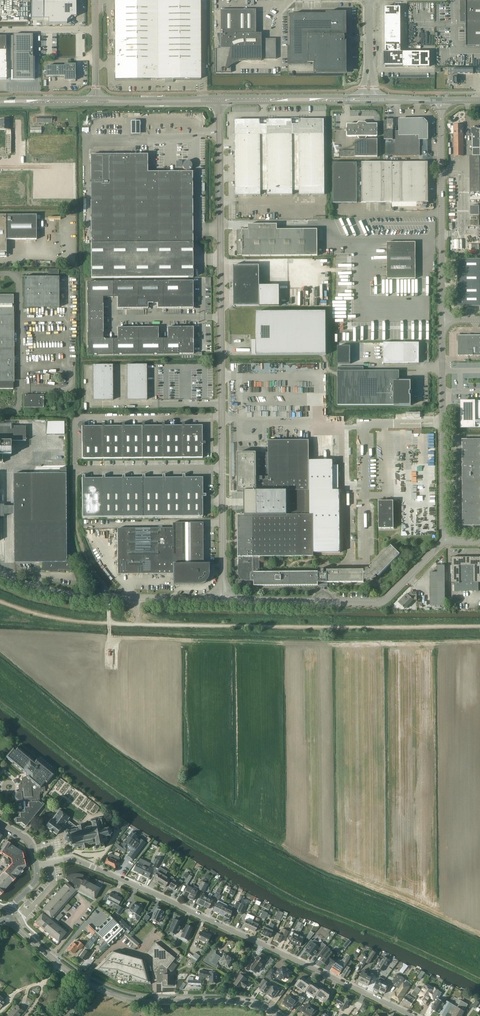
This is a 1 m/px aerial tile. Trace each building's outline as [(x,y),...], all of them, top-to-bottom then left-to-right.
[(200,0),(153,0),(115,0),(115,79),(201,79),(200,0)] [(461,2),(461,23),(466,23),(466,46),(479,46),(479,0),(466,0),(466,2),(461,2)] [(43,1),(31,2),(32,19),(44,18),(43,1)] [(76,1),(43,1),(44,18),(49,18),(49,23),(67,23),(67,21),(71,16),(77,16),(76,1)] [(401,7),(386,7),(386,16),(401,16),(401,7)] [(256,10),(220,10),(221,48),(216,48),(216,73),(231,73),(231,65),(233,64),(236,63),(241,61),(243,61),(261,60),(261,59),(276,59),(276,38),(261,39),(261,36),(256,36),(256,10)] [(345,72),(345,14),(291,14),(291,63),(315,63),(315,74),(315,72),(345,72)] [(401,16),(386,16),(386,25),(401,25),(401,16)] [(401,25),(386,25),(386,34),(401,34),(401,25)] [(401,34),(386,34),(386,43),(401,43),(401,34)] [(13,42),(10,42),(10,69),(13,69),(13,70),(13,80),(33,79),(33,76),(33,70),(33,57),(33,35),(13,35),(13,42)] [(401,43),(386,43),(386,52),(384,52),(384,67),(401,66),(401,52),(401,43)] [(401,66),(412,66),(411,52),(401,52),(401,66)] [(412,66),(421,66),(420,52),(411,52),(412,66)] [(421,66),(430,66),(430,52),(420,52),(421,66)] [(75,64),(68,64),(68,66),(46,66),(46,76),(64,76),(64,80),(75,80),(75,64)] [(458,84),(458,78),(455,78),(455,75),(448,75),(448,80),(450,80),(450,84),(458,84)] [(17,132),(11,132),(11,129),(9,129),(9,119),(0,119),(0,153),(4,153),(4,157),(9,157),(9,153),(11,153),(11,136),(17,136),(17,132)] [(260,119),(235,120),(236,195),(261,195),(261,190),(268,190),(268,195),(293,194),(293,190),(300,190),(300,194),(325,194),(324,119),(299,119),(299,122),(292,122),(292,119),(267,119),(267,123),(260,123),(260,119)] [(394,125),(394,122),(393,122),(393,119),(387,119),(387,122),(384,122),(384,139),(393,139),(393,129),(393,125),(394,125)] [(428,139),(428,124),(428,123),(424,119),(400,119),(400,131),(396,131),(396,144),(386,144),(386,155),(396,155),(420,155),(420,139),(428,139)] [(140,135),(140,122),(131,122),(131,135),(140,135)] [(364,137),(366,138),(368,136),(377,136),(378,135),(378,125),(377,124),(368,124),(366,122),(364,122),(363,124),(349,124),(347,125),(347,136),(348,137),(358,137),(359,138),(361,137),(364,137)] [(463,156),(463,125),(454,125),(454,156),(463,156)] [(479,192),(479,176),(479,156),(479,129),(472,129),(473,155),(470,156),(470,192),(479,192)] [(355,151),(340,151),(340,157),(355,157),(378,157),(378,140),(355,140),(355,151)] [(193,277),(193,172),(147,172),(147,154),(91,155),(92,278),(193,277)] [(193,166),(193,165),(193,163),(192,162),(192,161),(190,160),(189,160),(188,159),(186,159),(185,160),(184,160),(183,161),(182,162),(182,163),(181,165),(181,166),(181,167),(182,168),(183,169),(183,170),(185,171),(186,171),(187,171),(188,171),(189,171),(190,170),(191,170),(193,168),(193,167),(193,166)] [(392,202),(392,162),(362,163),(363,203),(392,202)] [(428,202),(428,162),(392,162),(392,202),(428,202)] [(333,203),(345,203),(357,202),(357,163),(333,163),(333,203)] [(479,215),(479,206),(470,206),(470,215),(479,215)] [(6,257),(6,239),(37,239),(37,215),(6,215),(0,215),(0,257),(6,257)] [(318,255),(318,229),(277,230),(277,224),(249,225),(249,230),(238,230),(237,231),(237,254),(238,255),(243,255),(243,256),(314,255),(318,255)] [(462,240),(452,240),(452,249),(462,249),(462,240)] [(388,279),(416,278),(416,242),(387,242),(388,279)] [(479,283),(479,259),(462,259),(462,263),(458,263),(458,283),(479,283)] [(235,265),(234,265),(234,266),(234,280),(234,291),(234,305),(234,306),(235,306),(260,306),(280,306),(280,286),(260,286),(260,265),(235,265)] [(23,277),(24,307),(59,307),(59,277),(23,277)] [(168,338),(158,338),(158,327),(118,327),(118,339),(103,339),(103,297),(117,297),(117,308),(148,308),(148,303),(157,303),(158,308),(193,308),(193,281),(87,281),(88,354),(193,354),(193,327),(168,327),(168,338)] [(458,283),(458,306),(479,306),(479,283),(458,283)] [(14,382),(14,356),(14,337),(14,316),(14,295),(0,295),(0,382),(14,382)] [(256,311),(256,355),(326,355),(326,311),(256,311)] [(347,341),(353,341),(353,323),(351,323),(351,328),(347,328),(347,334),(340,334),(340,335),(343,335),(343,337),(347,337),(347,341)] [(458,335),(458,355),(479,355),(479,335),(458,335)] [(384,363),(419,363),(419,342),(384,342),(384,363)] [(348,346),(336,346),(336,363),(348,363),(348,346)] [(127,364),(127,400),(147,399),(147,364),(127,364)] [(113,365),(93,365),(93,400),(113,400),(113,365)] [(411,391),(411,381),(394,381),(394,370),(364,370),(364,366),(338,366),(338,405),(411,405),(411,395),(410,395),(410,391),(411,391)] [(44,407),(44,395),(24,395),(24,407),(44,407)] [(461,401),(462,421),(461,421),(461,428),(479,428),(479,401),(472,401),(461,401)] [(46,435),(65,434),(64,422),(46,422),(46,435)] [(182,425),(181,425),(164,425),(164,422),(162,422),(162,425),(145,426),(145,422),(142,422),(142,426),(125,426),(125,423),(122,423),(122,426),(105,426),(105,423),(102,423),(102,426),(85,426),(85,423),(82,423),(82,459),(203,457),(202,444),(206,444),(205,441),(202,441),(202,425),(185,425),(185,422),(182,422),(182,425)] [(3,462),(3,454),(11,454),(11,452),(11,440),(26,441),(26,426),(11,426),(0,426),(0,462),(3,462)] [(479,525),(479,439),(462,439),(463,525),(479,525)] [(247,581),(255,581),(255,572),(260,572),(259,556),(314,556),(313,552),(313,514),(307,514),(306,490),(309,490),(309,480),(309,459),(309,440),(269,440),(269,452),(262,452),(238,452),(238,490),(245,490),(246,515),(238,515),(239,573),(239,574),(239,575),(239,576),(240,576),(240,577),(241,577),(241,578),(242,579),(243,580),(244,580),(245,580),(247,581)] [(333,459),(309,459),(309,490),(306,490),(307,514),(313,514),(313,552),(340,551),(339,489),(333,489),(333,459)] [(14,474),(14,562),(43,562),(43,571),(71,570),(71,558),(67,558),(66,473),(66,468),(60,468),(60,473),(14,474)] [(203,516),(203,496),(206,496),(206,494),(203,494),(203,477),(185,477),(185,474),(182,474),(182,477),(165,477),(165,474),(162,474),(162,477),(145,478),(145,475),(142,475),(142,478),(125,478),(125,475),(122,475),(122,478),(105,478),(105,475),(102,475),(102,478),(85,478),(85,475),(82,475),(82,478),(83,518),(203,516)] [(379,528),(394,528),(394,500),(379,501),(379,528)] [(173,573),(173,583),(194,583),(193,573),(203,573),(203,522),(173,523),(173,528),(118,528),(118,573),(173,573)] [(260,572),(255,572),(255,581),(255,585),(318,585),(318,587),(317,588),(319,587),(320,587),(322,587),(322,589),(321,589),(325,589),(325,587),(326,587),(328,587),(329,588),(329,587),(328,587),(328,582),(331,582),(364,582),(364,580),(366,580),(367,582),(370,580),(371,582),(374,581),(373,579),(377,578),(376,575),(377,574),(379,576),(400,554),(398,552),(391,545),(372,564),(370,567),(371,568),(369,570),(369,569),(366,570),(367,571),(366,571),(364,571),(364,569),(361,570),(327,570),(327,572),(324,572),(324,568),(321,568),(321,572),(320,572),(318,572),(311,572),(310,572),(304,572),(303,572),(296,572),(295,572),(289,572),(288,572),(281,572),(280,572),(274,572),(261,572),(260,572)] [(452,582),(455,582),(455,591),(479,591),(479,582),(479,557),(452,557),(452,582)] [(445,605),(445,565),(437,565),(437,572),(430,572),(430,605),(445,605)] [(417,592),(411,592),(409,594),(407,593),(399,602),(405,608),(414,599),(417,599),(417,592)] [(24,801),(25,812),(20,812),(20,817),(16,818),(16,823),(22,823),(25,825),(42,804),(39,801),(38,794),(40,794),(40,792),(45,792),(45,783),(46,782),(47,783),(51,778),(57,778),(56,772),(53,772),(37,759),(35,762),(18,748),(16,750),(13,748),(6,757),(26,773),(26,777),(22,778),(22,785),(21,786),(21,790),(19,790),(14,797),(19,802),(24,801)] [(88,805),(86,809),(92,812),(96,802),(91,800),(89,805),(88,805)] [(52,832),(57,835),(61,828),(67,820),(70,818),(59,810),(51,820),(49,823),(47,821),(46,821),(44,824),(44,825),(46,826),(50,830),(50,831),(52,832)] [(103,847),(105,848),(106,847),(104,846),(103,842),(106,842),(106,843),(107,843),(106,841),(107,841),(108,841),(107,840),(107,836),(109,836),(110,837),(111,837),(110,835),(111,833),(113,834),(113,833),(111,832),(111,831),(113,830),(113,829),(111,830),(109,829),(109,827),(108,827),(108,828),(105,829),(105,826),(106,825),(105,824),(104,824),(104,822),(105,822),(105,821),(104,821),(104,820),(104,819),(103,819),(102,819),(102,818),(101,819),(100,818),(99,818),(100,819),(99,821),(92,822),(91,821),(90,822),(91,823),(92,827),(88,827),(88,826),(87,826),(87,827),(83,828),(83,826),(83,825),(82,825),(78,826),(77,826),(78,827),(76,827),(67,820),(61,828),(64,830),(64,831),(63,832),(64,832),(64,834),(63,834),(63,835),(64,835),(66,837),(63,837),(65,844),(69,843),(70,845),(71,845),(72,845),(73,848),(72,849),(73,849),(74,848),(77,847),(77,848),(78,848),(78,847),(81,847),(82,848),(81,850),(82,850),(83,849),(86,848),(88,849),(88,848),(87,848),(87,846),(90,845),(91,846),(92,846),(91,845),(95,844),(96,846),(95,847),(94,848),(95,849),(96,849),(97,848),(103,847)] [(122,819),(117,827),(123,831),(129,823),(122,819)] [(134,859),(145,844),(131,833),(122,844),(131,851),(128,855),(134,859)] [(0,877),(0,894),(1,895),(5,890),(7,888),(6,887),(10,883),(12,881),(13,882),(17,877),(19,874),(18,874),(22,870),(23,870),(26,867),(26,866),(23,851),(22,851),(12,845),(12,844),(7,841),(0,851),(8,857),(7,858),(7,859),(6,859),(5,861),(5,862),(6,864),(7,865),(8,864),(9,865),(10,866),(0,877)] [(153,867),(158,870),(160,867),(159,867),(164,859),(163,858),(165,854),(161,852),(159,856),(158,856),(157,859),(153,857),(151,862),(154,864),(153,867)] [(117,862),(119,858),(110,854),(105,864),(115,868),(118,862),(117,862)] [(137,863),(134,870),(139,872),(139,873),(139,874),(139,873),(142,874),(142,875),(148,877),(152,869),(148,867),(149,866),(148,865),(149,863),(140,859),(140,858),(138,863),(137,863)] [(160,867),(158,870),(155,874),(158,875),(154,881),(159,884),(165,876),(167,871),(160,867)] [(82,880),(84,875),(83,875),(82,874),(81,874),(80,874),(79,874),(78,873),(76,873),(75,873),(74,874),(73,874),(71,874),(70,875),(69,875),(69,876),(67,877),(66,878),(65,879),(69,882),(68,883),(67,883),(43,910),(51,918),(76,891),(78,890),(95,899),(100,888),(84,880),(83,881),(82,880)] [(171,883),(173,879),(174,878),(171,876),(170,879),(165,876),(159,884),(165,887),(168,882),(171,883)] [(173,879),(171,883),(168,887),(174,890),(177,885),(179,887),(183,881),(180,879),(178,882),(173,879)] [(190,885),(189,887),(188,886),(183,896),(188,899),(194,886),(190,885)] [(194,886),(188,899),(193,901),(198,891),(196,890),(197,887),(194,886)] [(106,894),(103,901),(105,903),(106,903),(109,905),(111,902),(117,905),(121,898),(117,896),(117,895),(115,894),(115,895),(111,893),(109,896),(106,894)] [(208,896),(203,893),(198,904),(203,906),(207,897),(208,896)] [(207,897),(203,906),(208,909),(213,898),(211,897),(212,894),(210,893),(208,896),(207,897)] [(218,913),(223,903),(218,900),(213,911),(218,913)] [(234,908),(229,905),(223,916),(229,919),(233,911),(235,912),(240,903),(237,902),(234,908)] [(223,903),(218,913),(223,916),(229,905),(223,903)] [(133,904),(129,910),(130,910),(129,911),(132,913),(132,912),(134,913),(136,920),(138,922),(141,917),(140,917),(137,915),(142,909),(141,908),(142,907),(141,904),(137,905),(136,905),(133,904)] [(240,904),(236,912),(241,915),(245,907),(240,904)] [(119,906),(115,912),(120,914),(124,909),(119,906)] [(156,908),(151,919),(159,922),(160,919),(162,919),(164,916),(162,915),(164,911),(156,908)] [(283,913),(278,910),(274,919),(280,921),(280,920),(283,915),(282,915),(283,913)] [(40,927),(48,917),(43,913),(35,923),(40,927)] [(61,913),(60,914),(55,919),(58,922),(63,915),(61,913)] [(250,929),(253,922),(250,921),(252,916),(249,915),(247,920),(246,920),(243,926),(250,929)] [(95,930),(95,931),(109,946),(123,933),(125,931),(110,916),(113,919),(111,921),(112,921),(110,923),(106,919),(106,920),(109,923),(107,925),(106,926),(103,923),(102,924),(105,926),(104,928),(102,930),(99,927),(102,931),(100,932),(98,933),(95,930)] [(48,917),(40,927),(45,930),(52,921),(48,917)] [(177,937),(181,929),(179,929),(180,927),(179,926),(181,922),(177,921),(177,920),(174,918),(172,922),(173,922),(169,931),(175,934),(174,936),(177,937)] [(253,922),(250,929),(255,932),(258,925),(257,925),(259,920),(256,918),(254,923),(253,922)] [(122,919),(118,923),(128,933),(132,929),(122,919)] [(52,921),(45,930),(49,934),(57,925),(52,921)] [(271,930),(274,925),(270,923),(268,929),(264,927),(262,934),(266,936),(270,938),(273,931),(271,930)] [(57,925),(49,934),(54,938),(62,929),(57,925)] [(183,930),(181,929),(177,937),(181,939),(182,937),(188,939),(192,931),(193,931),(195,927),(191,926),(190,927),(187,925),(185,929),(184,929),(183,930)] [(87,929),(92,935),(95,932),(89,926),(87,929)] [(62,929),(54,938),(59,942),(66,933),(62,929)] [(286,937),(289,931),(282,929),(280,933),(279,934),(277,933),(274,940),(279,942),(283,936),(286,937)] [(125,931),(123,933),(138,946),(139,944),(128,934),(125,931)] [(299,935),(296,933),(291,931),(288,938),(290,940),(288,944),(294,946),(295,944),(298,937),(299,935)] [(83,952),(80,956),(85,960),(90,953),(88,952),(88,951),(99,936),(95,932),(93,935),(84,947),(86,948),(85,950),(85,949),(83,952)] [(207,943),(210,936),(200,932),(197,938),(207,943)] [(310,933),(307,937),(306,938),(299,935),(298,937),(295,944),(300,947),(302,944),(305,945),(312,935),(310,933)] [(73,942),(68,948),(74,953),(79,948),(80,949),(84,945),(79,941),(78,942),(76,940),(74,943),(73,942)] [(318,956),(328,943),(326,942),(324,944),(321,944),(318,942),(315,945),(312,943),(306,951),(313,956),(315,954),(318,956)] [(149,952),(148,953),(153,957),(153,961),(153,962),(153,972),(157,972),(157,971),(159,969),(161,967),(163,965),(167,968),(173,962),(175,958),(168,952),(166,951),(156,943),(153,946),(149,952)] [(334,950),(333,949),(331,951),(330,950),(326,947),(322,953),(324,955),(323,957),(324,958),(322,960),(324,962),(323,963),(326,965),(326,964),(327,965),(329,963),(332,964),(335,960),(333,958),(335,956),(335,955),(337,952),(334,950)] [(224,954),(222,957),(222,958),(221,957),(217,954),(217,955),(215,954),(216,953),(216,952),(216,951),(216,950),(215,950),(214,949),(203,961),(217,969),(219,966),(219,965),(217,964),(219,961),(220,962),(229,967),(234,959),(224,954)] [(145,960),(112,951),(95,969),(97,967),(115,976),(150,982),(151,984),(145,960)] [(369,963),(376,953),(373,951),(368,958),(366,962),(369,963)] [(359,963),(363,966),(366,962),(368,958),(364,955),(359,963)] [(262,968),(261,967),(265,961),(258,956),(254,962),(250,959),(245,967),(249,971),(251,967),(258,971),(259,971),(260,971),(262,969),(262,968)] [(349,956),(343,966),(346,968),(352,957),(349,956)] [(383,970),(390,959),(384,956),(377,966),(383,970)] [(173,962),(167,968),(172,971),(173,972),(177,965),(173,962)] [(403,973),(409,965),(403,962),(403,966),(399,971),(403,973)] [(338,975),(343,967),(336,963),(334,966),(331,970),(338,975)] [(157,972),(153,972),(153,981),(154,981),(157,981),(159,981),(163,981),(163,985),(166,985),(174,985),(174,980),(171,980),(171,974),(167,974),(167,968),(163,965),(161,967),(159,969),(157,971),(157,972)] [(345,978),(351,969),(347,966),(341,976),(345,978)] [(288,979),(293,972),(286,967),(285,969),(284,968),(282,969),(281,969),(280,968),(277,972),(272,969),(267,976),(272,979),(275,975),(282,980),(283,978),(284,979),(286,978),(287,978),(288,979)] [(245,988),(249,983),(245,981),(247,979),(243,976),(245,974),(239,969),(234,977),(236,978),(237,977),(239,978),(235,984),(236,985),(236,986),(238,987),(239,987),(240,988),(242,986),(245,988)] [(366,978),(368,972),(364,970),(358,981),(363,983),(366,978)] [(210,983),(218,983),(218,972),(210,972),(210,973),(201,971),(200,976),(210,978),(210,983)] [(366,978),(363,983),(368,985),(373,974),(368,972),(366,978)] [(394,985),(401,976),(396,974),(392,984),(394,985)] [(398,988),(404,978),(401,976),(395,986),(398,988)] [(306,991),(311,984),(302,977),(296,986),(305,992),(306,991)] [(385,979),(380,977),(374,988),(379,991),(383,982),(384,982),(385,979)] [(264,979),(258,987),(260,988),(261,987),(263,988),(261,990),(266,994),(267,993),(271,986),(267,983),(268,982),(264,979)] [(316,996),(321,988),(312,982),(311,984),(306,991),(315,997),(316,996)] [(383,982),(379,991),(384,993),(389,985),(384,982),(383,982)] [(403,997),(409,987),(403,983),(397,993),(395,992),(392,997),(400,1002),(403,997)] [(424,1004),(425,1004),(430,997),(433,998),(438,990),(434,988),(433,990),(425,985),(420,995),(421,996),(419,1000),(421,1002),(421,1003),(421,1004),(422,1004),(423,1004),(424,1004)] [(271,986),(267,993),(268,994),(269,995),(270,996),(272,998),(273,998),(274,998),(278,993),(282,995),(285,991),(283,990),(282,991),(279,991),(272,986),(271,986)] [(416,997),(422,989),(417,986),(412,993),(416,997)] [(321,988),(316,996),(325,1002),(331,993),(322,987),(321,988)] [(438,990),(433,998),(433,999),(433,1000),(436,1001),(431,1009),(439,1013),(445,1002),(438,998),(441,992),(438,990)] [(411,1005),(414,999),(407,994),(403,1000),(411,1005)] [(292,1010),(298,1001),(289,995),(283,1004),(292,1010)] [(345,1009),(350,1000),(346,998),(344,1000),(339,997),(336,1002),(341,1005),(340,1006),(345,1009)] [(468,1004),(461,1000),(457,1007),(447,1001),(446,1002),(445,1002),(439,1013),(444,1015),(461,1015),(468,1004)] [(316,1010),(307,1004),(301,1012),(306,1015),(312,1015),(316,1010)] [(23,1011),(17,1005),(8,1015),(10,1015),(18,1015),(23,1011)]
